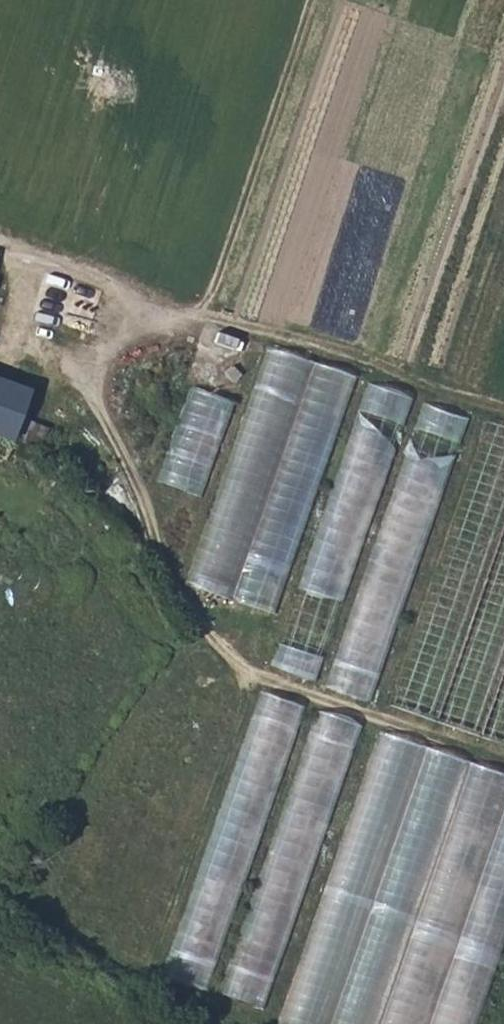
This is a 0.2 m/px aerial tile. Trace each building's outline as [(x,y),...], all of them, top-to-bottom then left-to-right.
[(280,612),(353,372),(266,346),(194,584),(235,597),(235,598),(280,612)] [(374,382),(365,406),(404,421),(413,397),(374,382)] [(203,495),(235,399),(193,385),(160,481),(203,495)] [(0,391),(0,434),(12,438),(25,401),(0,391)] [(462,436),(467,415),(426,406),(421,427),(462,436)] [(481,421),(397,708),(503,739),(503,428),(481,421)] [(4,462),(10,450),(0,444),(0,461),(4,462)] [(330,688),(371,701),(390,639),(364,631),(356,657),(341,652),(330,688)] [(213,988),(301,701),(260,689),(172,976),(213,988)] [(272,1007),(356,720),(320,710),(311,742),(332,748),(325,773),(310,769),(298,810),(292,829),(278,825),(228,994),(272,1007)] [(288,1023),(482,1023),(503,947),(503,770),(373,732),(288,1023)]
